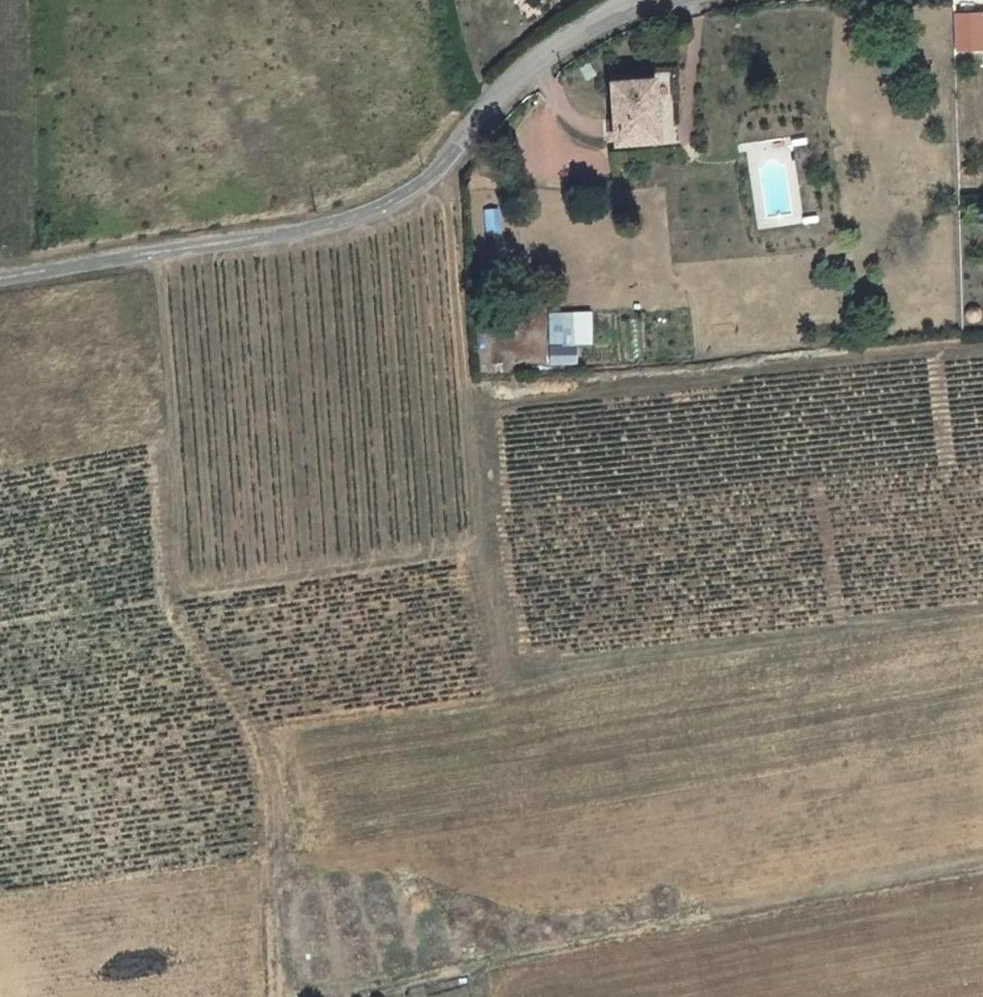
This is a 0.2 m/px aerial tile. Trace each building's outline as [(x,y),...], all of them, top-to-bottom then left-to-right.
[(611,136),(653,132),(649,72),(608,75),(611,136)] [(799,209),(820,207),(815,166),(794,168),(799,209)] [(567,316),(550,317),(551,341),(568,340),(567,316)]
